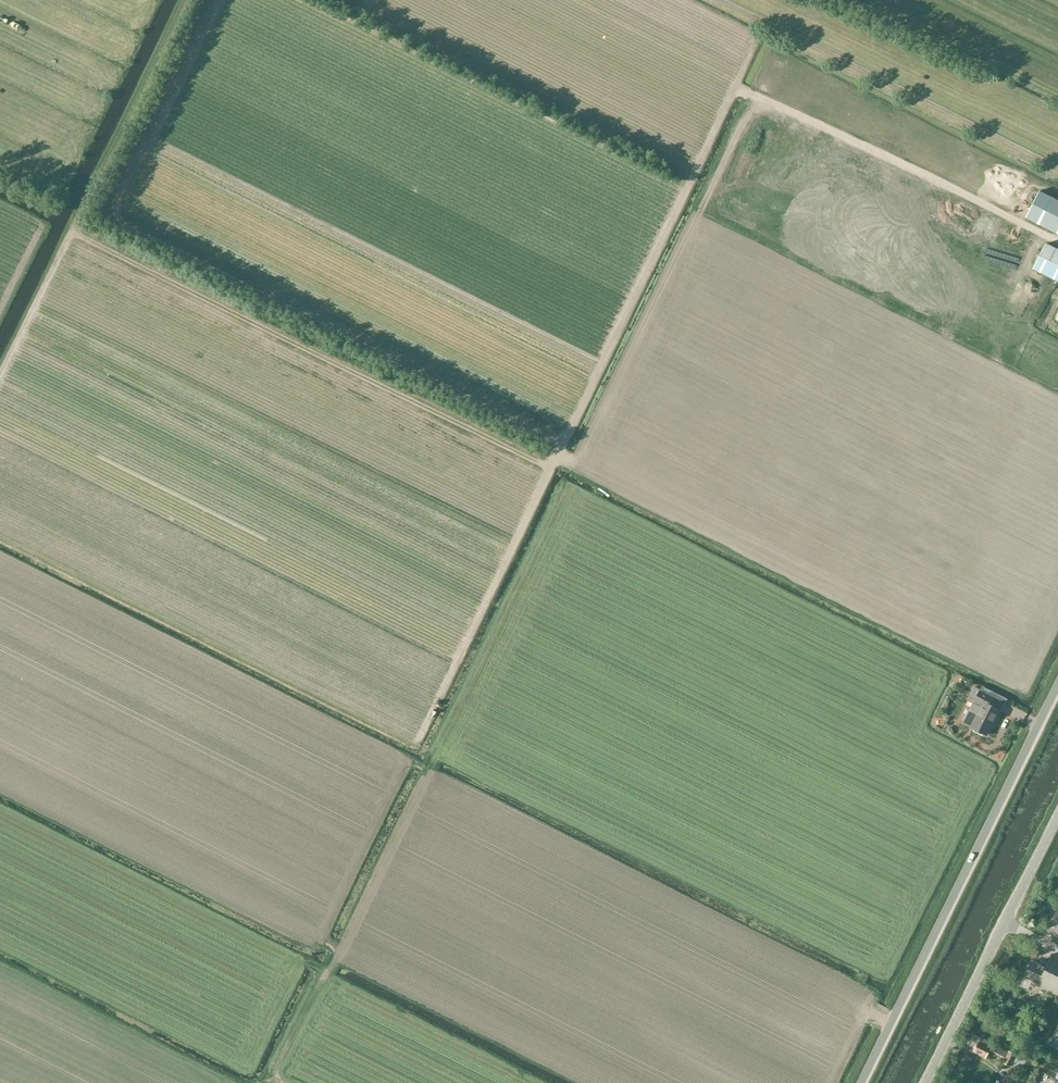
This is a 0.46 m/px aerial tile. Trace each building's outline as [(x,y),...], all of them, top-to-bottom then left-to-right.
[(1025,218),(1049,230),(1057,235),(1057,200),(1039,191),(1025,218)] [(1046,244),(1032,269),(1057,282),(1057,250),(1046,244)] [(979,706),(970,726),(986,735),(999,710),(989,704),(990,703),(988,702),(991,695),(979,689),(973,703),(979,706)] [(1046,932),(1057,938),(1057,908),(1046,932)] [(1022,986),(1030,990),(1032,984),(1057,996),(1057,957),(1052,954),(1047,964),(1041,961),(1039,965),(1032,961),(1025,978),(1026,978),(1022,986)] [(1053,1037),(1049,1045),(1057,1049),(1057,1026),(1053,1037)] [(1016,1064),(1019,1058),(1016,1056),(1017,1056),(1009,1051),(1008,1052),(981,1037),(973,1052),(986,1059),(990,1050),(1005,1058),(1003,1063),(1010,1067),(1013,1063),(1016,1064)]
